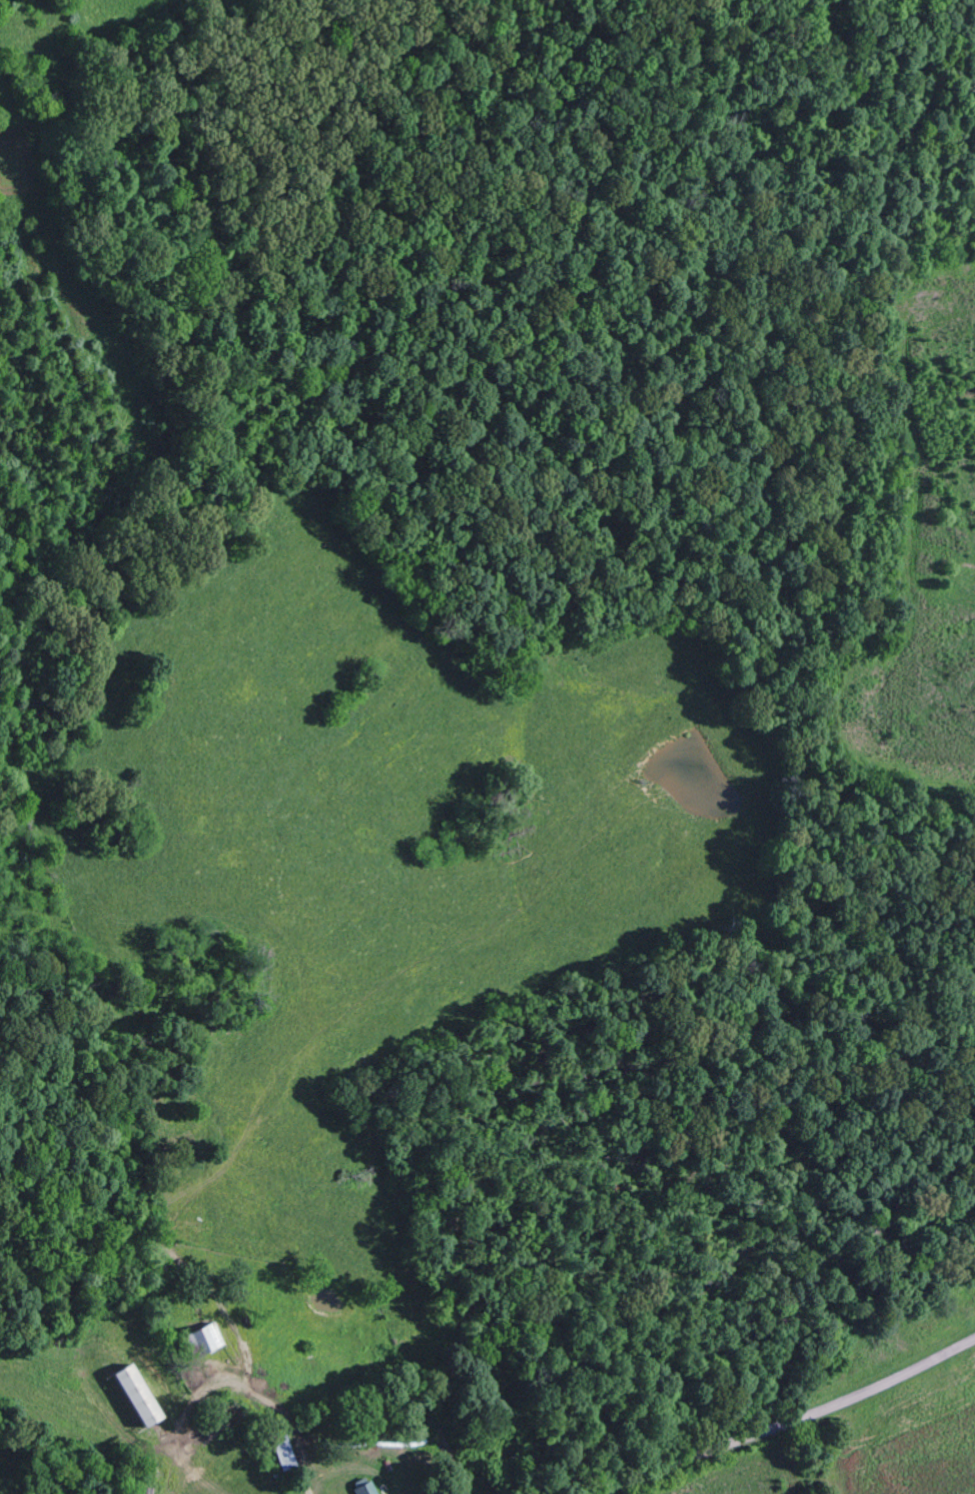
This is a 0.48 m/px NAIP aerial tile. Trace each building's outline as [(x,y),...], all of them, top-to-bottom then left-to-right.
[(230,1347),(221,1324),(194,1335),(204,1358),(230,1347)] [(369,1480),(352,1489),(355,1493),(376,1493),(369,1480)]
